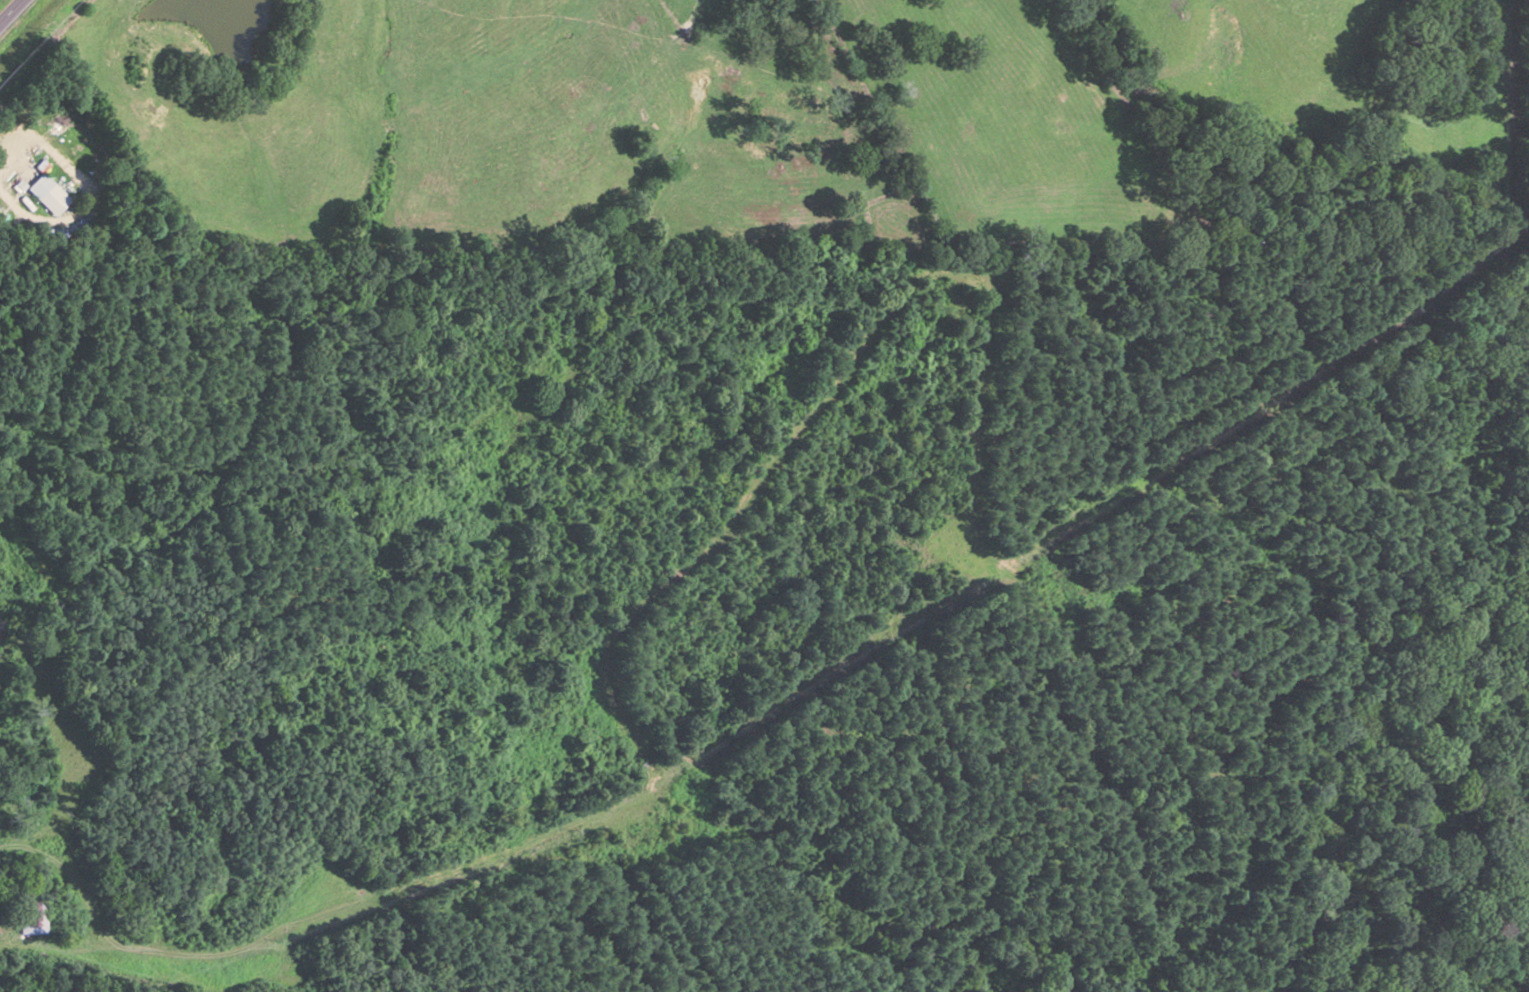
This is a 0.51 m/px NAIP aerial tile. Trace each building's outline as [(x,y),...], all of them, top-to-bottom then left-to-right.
[(43,172),(27,188),(56,216),(72,200),(43,172)] [(21,933),(44,933),(44,904),(21,904),(21,933)]
